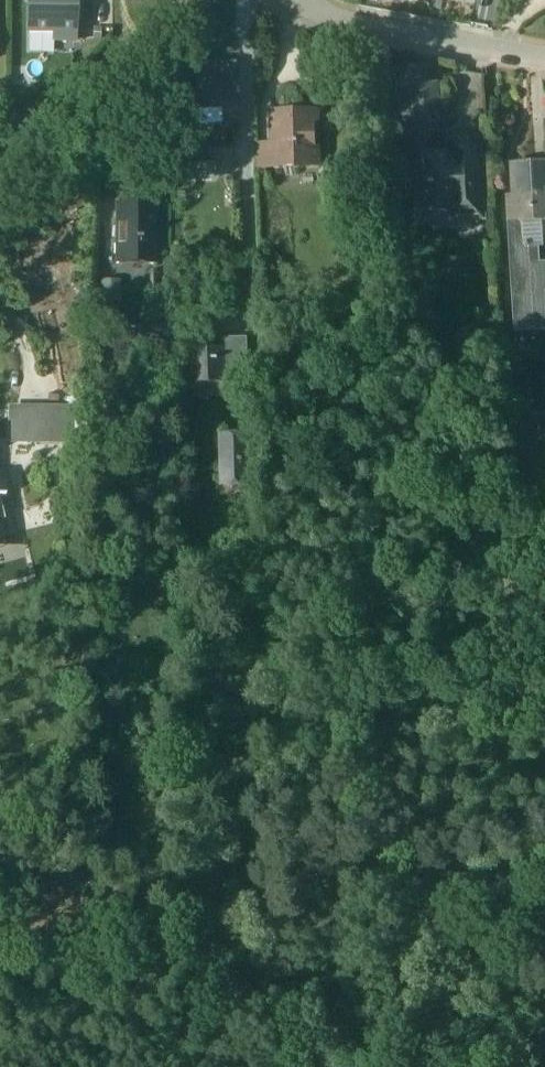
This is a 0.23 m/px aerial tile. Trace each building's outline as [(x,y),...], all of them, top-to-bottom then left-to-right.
[(30,39),(79,39),(79,0),(30,0),(30,39)] [(330,52),(301,53),(302,75),(331,74),(330,52)] [(233,65),(194,67),(196,110),(222,109),(222,114),(236,113),(233,65)] [(439,121),(437,84),(411,85),(413,123),(439,121)] [(316,114),(271,115),(272,166),(298,165),(298,162),(317,161),(316,114)] [(209,147),(180,147),(180,164),(209,164),(209,147)] [(477,148),(451,149),(451,155),(427,157),(430,206),(453,205),(480,204),(477,148)] [(511,164),(513,202),(507,203),(508,223),(523,222),(544,221),(544,163),(511,164)] [(132,200),(117,200),(117,206),(115,206),(115,225),(132,225),(132,206),(132,200)] [(480,204),(453,205),(454,220),(480,218),(480,204)] [(152,206),(132,206),(132,225),(115,225),(115,261),(152,261),(152,206)] [(524,249),(523,222),(508,223),(514,332),(544,330),(544,264),(538,265),(537,248),(524,249)] [(245,340),(224,341),(224,350),(226,350),(227,363),(246,362),(245,340)] [(224,341),(205,341),(206,350),(190,351),(191,398),(247,396),(246,362),(227,363),(226,350),(224,350),(224,341)] [(205,341),(190,342),(190,351),(206,350),(205,341)] [(37,414),(10,414),(10,442),(37,442),(37,414)] [(65,414),(37,414),(37,442),(65,443),(65,414)] [(247,437),(222,438),(223,485),(248,484),(247,437)]
